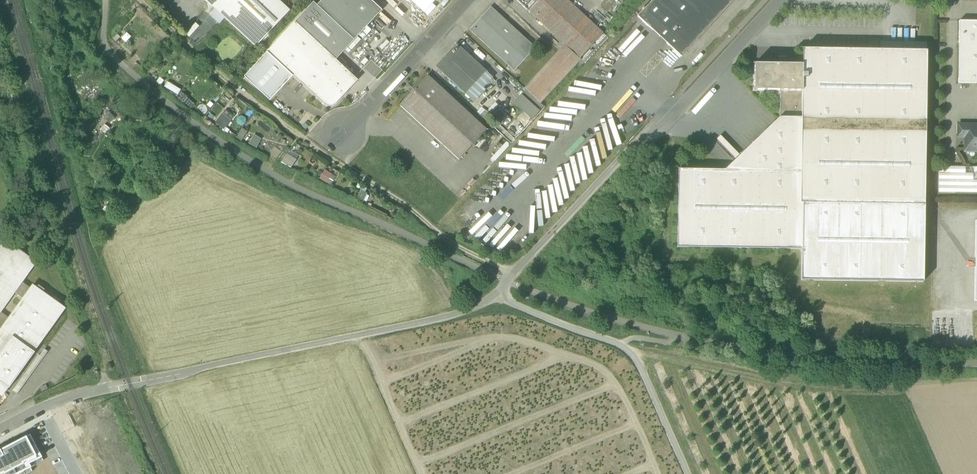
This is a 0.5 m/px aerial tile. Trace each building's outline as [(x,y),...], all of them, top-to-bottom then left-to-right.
[(255,47),(289,10),(278,0),(217,0),(211,6),(255,47)] [(295,22),(336,60),(382,11),(370,0),(322,0),(317,6),(313,2),(295,22)] [(424,13),(436,0),(410,0),(424,13)] [(528,11),(538,0),(517,0),(528,11)] [(565,45),(580,59),(603,33),(567,0),(538,0),(528,11),(565,45)] [(734,0),(652,0),(645,8),(643,7),(642,9),(643,10),(637,17),(681,57),(734,0)] [(469,30),(514,71),(535,48),(537,46),(534,43),(532,46),(490,7),(469,30)] [(976,84),(976,21),(959,21),(958,83),(976,84)] [(293,76),(315,96),(343,67),(336,60),(295,22),(267,52),(293,76)] [(435,66),(465,94),(477,81),(486,71),(456,44),(435,66)] [(581,60),(580,59),(565,45),(524,88),(526,90),(540,103),(581,60)] [(803,49),(802,65),(802,91),(801,118),(800,204),(802,204),(924,205),(926,51),(803,49)] [(270,101),(293,76),(267,52),(244,77),(270,101)] [(753,91),(780,91),(802,91),(802,65),(754,64),(753,91)] [(357,81),(343,67),(315,96),(323,104),(324,105),(327,106),(329,106),(333,105),(336,104),(357,81)] [(486,71),(477,81),(484,88),(493,78),(486,71)] [(399,105),(459,160),(487,130),(427,75),(399,105)] [(486,90),(484,88),(477,81),(465,94),(474,102),(486,90)] [(526,90),(522,95),(539,111),(544,106),(540,103),(526,90)] [(801,118),(802,91),(780,91),(779,118),(801,118)] [(532,120),(539,111),(522,95),(514,104),(532,120)] [(226,129),(234,115),(224,110),(216,124),(226,129)] [(800,204),(801,118),(779,118),(725,170),(678,170),(677,248),(801,249),(802,204),(800,204)] [(958,125),(957,137),(964,137),(964,149),(976,149),(976,125),(958,125)] [(254,134),(249,143),(257,147),(261,138),(254,134)] [(720,143),(735,158),(739,154),(724,139),(720,143)] [(291,168),(298,154),(287,148),(280,162),(291,168)] [(976,193),(976,167),(939,167),(938,193),(976,193)] [(319,178),(331,185),(336,176),(325,169),(319,178)] [(363,186),(358,199),(363,201),(368,188),(363,186)] [(801,249),(801,280),(923,282),(924,205),(802,204),(801,249)] [(0,243),(0,313),(22,282),(36,262),(3,239),(0,243)] [(22,282),(0,313),(0,391),(3,393),(7,387),(9,389),(35,353),(33,351),(62,311),(41,295),(45,290),(38,285),(34,291),(32,288),(31,289),(22,282)] [(14,392),(17,394),(48,352),(44,349),(39,356),(38,355),(12,391),(14,392)] [(41,423),(32,427),(34,433),(43,428),(41,423)] [(31,468),(28,463),(40,457),(29,436),(0,451),(0,473),(20,473),(31,468)]
